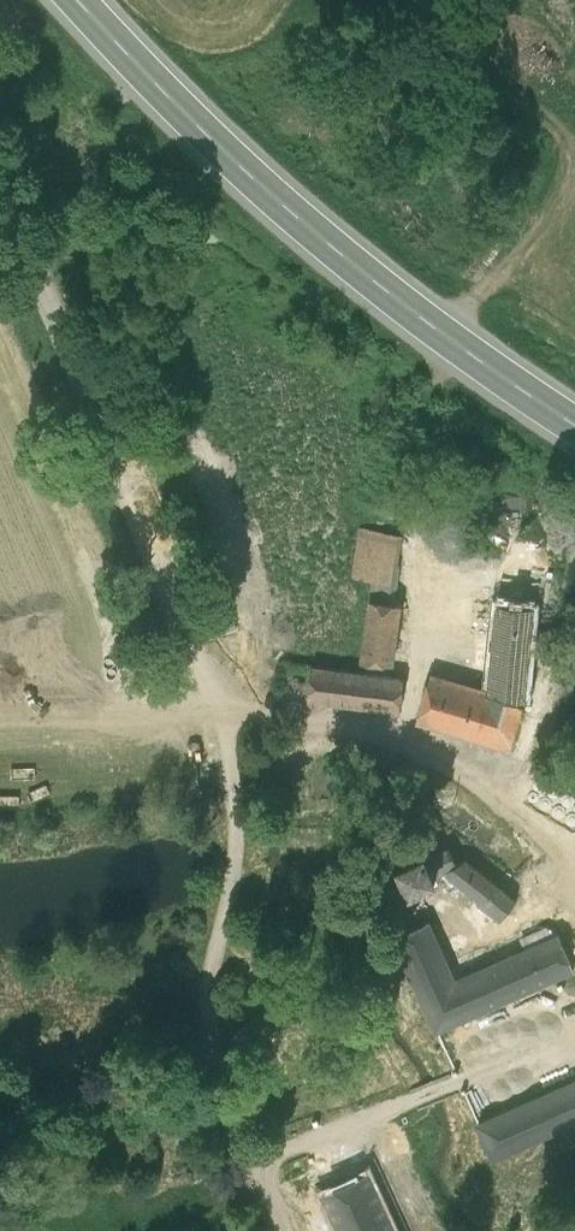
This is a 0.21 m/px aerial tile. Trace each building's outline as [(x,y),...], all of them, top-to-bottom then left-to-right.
[(404,534),(362,527),(350,594),(370,597),(393,601),(404,534)] [(357,673),(391,677),(403,602),(393,601),(370,597),(357,673)] [(533,606),(495,601),(492,634),(491,653),(490,661),(488,691),(526,702),(533,606)] [(492,634),(482,633),(480,652),(491,653),(492,634)] [(490,661),(479,660),(477,688),(488,691),(490,661)] [(357,673),(312,667),(307,700),(401,712),(405,679),(391,677),(357,673)] [(477,688),(430,675),(417,721),(512,748),(526,702),(488,691),(477,688)] [(424,859),(433,878),(446,872),(479,898),(493,881),(466,860),(453,865),(446,849),(424,859)] [(433,878),(424,859),(422,854),(398,865),(400,868),(408,887),(410,890),(434,879),(433,878)] [(400,868),(380,877),(389,896),(408,887),(400,868)] [(380,877),(365,883),(374,903),(389,896),(380,877)] [(517,900),(493,881),(479,898),(476,901),(500,920),(517,900)] [(412,894),(384,907),(397,936),(425,924),(412,894)] [(486,966),(462,977),(459,971),(451,974),(428,922),(425,924),(397,936),(394,937),(427,1012),(462,996),(469,1013),(501,1000),(486,966)] [(546,927),(521,938),(526,948),(486,966),(501,1000),(574,967),(559,934),(546,927)] [(462,996),(427,1012),(434,1029),(469,1013),(462,996)] [(477,1124),(492,1160),(574,1122),(574,1080),(477,1124)] [(322,1195),(339,1230),(394,1230),(367,1173),(322,1195)]
